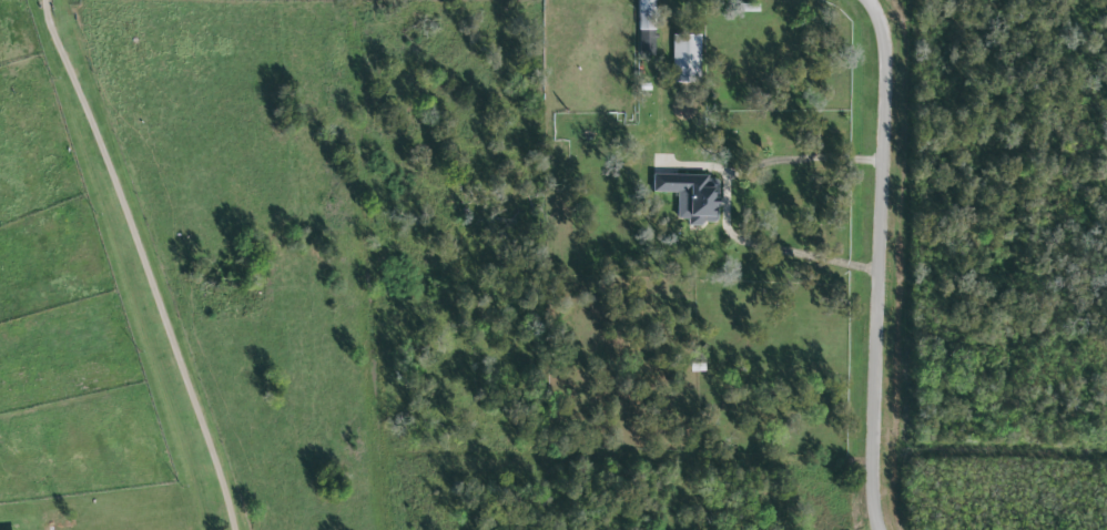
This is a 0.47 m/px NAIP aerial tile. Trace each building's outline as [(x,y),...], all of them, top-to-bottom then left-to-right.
[(673,36),(674,84),(703,83),(702,35),(673,36)] [(653,173),(707,173),(707,176),(717,176),(717,204),(713,204),(713,205),(717,205),(717,218),(714,222),(701,222),(701,225),(687,225),(688,217),(676,217),(676,191),(653,190),(653,173)]
